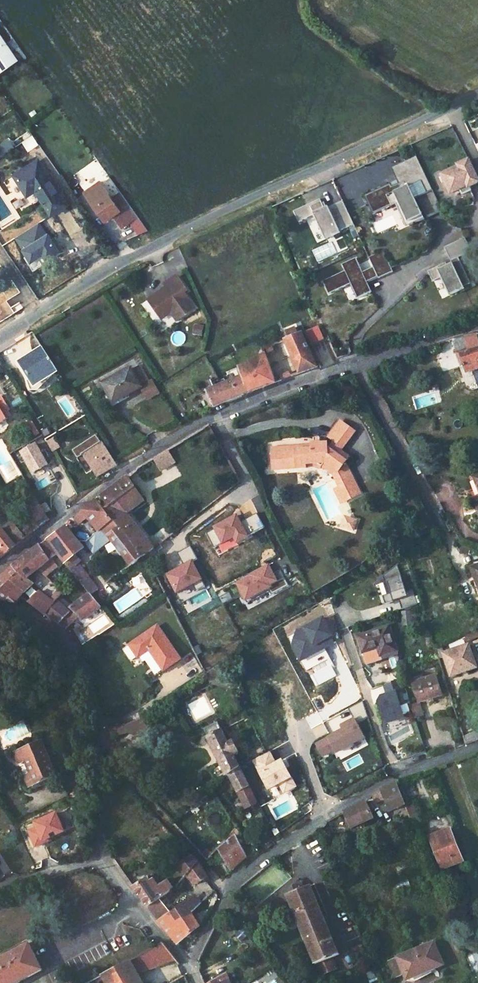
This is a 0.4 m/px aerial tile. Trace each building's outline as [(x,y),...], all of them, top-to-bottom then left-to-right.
[(9,53),(0,39),(0,60),(9,53)] [(0,60),(0,72),(15,62),(9,53),(0,60)] [(426,191),(432,188),(416,155),(391,167),(399,183),(392,186),(391,183),(364,195),(373,214),(399,202),(410,224),(424,217),(409,185),(420,180),(426,191)] [(442,175),(446,184),(451,194),(455,192),(470,184),(471,186),(477,183),(477,179),(468,159),(456,165),(457,167),(442,175)] [(22,172),(13,178),(19,186),(23,184),(30,195),(34,193),(50,218),(65,208),(37,164),(24,173),(22,172)] [(442,175),(437,177),(442,186),(446,184),(442,175)] [(23,184),(19,186),(26,198),(30,195),(23,184)] [(470,184),(455,192),(457,196),(464,192),(466,195),(473,191),(471,186),(470,184)] [(433,187),(418,195),(428,216),(443,208),(433,187)] [(113,204),(102,188),(87,198),(107,227),(115,221),(124,234),(139,223),(121,198),(113,204)] [(320,198),(294,211),(299,221),(315,214),(326,238),(354,225),(343,200),(325,209),(320,198)] [(13,219),(0,199),(0,228),(13,219)] [(465,238),(445,249),(452,262),(447,264),(446,261),(428,271),(433,281),(440,277),(450,297),(472,287),(458,259),(472,252),(465,238)] [(341,273),(319,284),(325,297),(347,286),(354,301),(372,292),(368,282),(378,277),(379,279),(393,272),(383,251),(369,257),(374,267),(363,272),(356,258),(338,267),(341,273)] [(164,308),(170,317),(176,325),(197,311),(185,295),(188,293),(178,278),(166,287),(170,293),(166,295),(163,291),(148,301),(156,313),(164,308)] [(170,317),(164,308),(156,313),(162,322),(170,317)] [(319,328),(306,334),(311,346),(324,341),(319,328)] [(302,332),(285,341),(299,376),(317,369),(316,366),(321,364),(318,358),(313,360),(302,332)] [(465,339),(469,352),(477,349),(477,345),(475,337),(465,339)] [(42,347),(17,363),(32,385),(56,370),(42,347)] [(270,348),(266,350),(265,353),(266,356),(266,357),(273,355),(270,348)] [(460,354),(467,376),(476,372),(477,374),(477,375),(477,349),(469,352),(460,354)] [(266,356),(239,369),(243,379),(249,395),(276,385),(266,357),(266,356)] [(126,362),(99,381),(111,400),(139,382),(126,362)] [(223,386),(207,392),(209,395),(212,402),(215,408),(249,395),(243,379),(223,386)] [(209,395),(204,397),(208,405),(212,402),(209,395)] [(6,419),(3,413),(9,410),(0,396),(0,423),(6,419)] [(27,422),(37,437),(40,435),(31,420),(27,422)] [(315,446),(298,448),(299,453),(275,456),(277,471),(301,468),(301,469),(308,468),(307,464),(315,463),(322,464),(327,466),(335,471),(341,488),(345,501),(359,496),(349,462),(353,458),(345,450),(360,432),(348,421),(334,437),(338,441),(334,445),(331,446),(331,442),(315,444),(315,446)] [(39,446),(46,458),(51,454),(44,443),(39,446)] [(298,448),(275,451),(275,456),(299,453),(298,448)] [(108,451),(94,460),(98,466),(113,457),(108,451)] [(113,457),(98,466),(105,476),(120,468),(113,457)] [(0,530),(0,553),(3,557),(50,521),(23,475),(17,479),(33,505),(24,510),(30,521),(8,537),(1,529),(0,530)] [(127,479),(110,492),(117,502),(135,489),(127,479)] [(341,488),(336,490),(339,503),(345,501),(341,488)] [(113,505),(107,510),(122,529),(143,557),(154,549),(129,515),(145,502),(135,489),(117,502),(113,505)] [(105,495),(99,500),(107,510),(113,505),(105,495)] [(99,500),(74,518),(82,529),(86,526),(91,523),(96,529),(99,526),(109,539),(110,538),(122,529),(107,510),(99,500)] [(91,532),(96,529),(91,523),(86,526),(91,532)] [(64,528),(56,534),(77,555),(85,548),(76,540),(64,528)] [(122,529),(110,538),(133,565),(143,557),(122,529)] [(56,534),(49,540),(60,553),(93,595),(100,590),(78,562),(80,561),(76,556),(77,555),(56,534)] [(81,536),(76,540),(85,548),(90,554),(94,550),(81,536)] [(49,540),(40,546),(51,561),(60,553),(49,540)] [(40,546),(27,556),(40,569),(47,575),(48,577),(58,569),(51,561),(40,546)] [(17,564),(11,570),(27,588),(35,581),(31,577),(40,569),(27,556),(17,564)] [(397,565),(382,576),(385,583),(387,582),(391,593),(382,596),(385,604),(399,600),(402,609),(417,604),(413,590),(406,592),(397,565)] [(470,571),(477,596),(477,568),(470,571)] [(0,579),(0,593),(7,599),(6,605),(15,606),(27,588),(11,570),(0,579)] [(54,582),(34,608),(46,616),(58,600),(64,592),(54,582)] [(93,595),(72,611),(83,622),(103,607),(93,595)] [(58,600),(46,616),(51,619),(64,607),(58,600)] [(64,607),(51,619),(65,628),(66,630),(76,620),(64,607)] [(72,630),(83,649),(84,649),(94,642),(83,622),(72,630)] [(391,627),(358,638),(369,666),(384,661),(384,658),(399,653),(391,627)] [(156,630),(129,649),(137,661),(148,654),(162,674),(179,664),(156,630)] [(469,647),(442,656),(451,679),(477,670),(469,647)] [(137,661),(129,649),(124,652),(123,656),(129,664),(132,665),(137,661)] [(399,653),(384,658),(384,661),(400,655),(399,653)] [(235,687),(225,666),(219,669),(230,690),(235,687)] [(208,674),(214,686),(230,690),(219,669),(208,674)] [(422,679),(411,682),(418,704),(442,696),(435,677),(423,682),(422,679)] [(405,719),(397,694),(403,692),(399,681),(385,687),(388,697),(382,699),(379,704),(386,726),(405,719)] [(422,719),(418,704),(412,707),(416,721),(422,719)] [(151,717),(135,722),(138,733),(154,728),(151,717)] [(219,723),(205,730),(209,738),(223,731),(219,723)] [(128,724),(108,729),(115,741),(133,734),(128,724)] [(223,731),(209,738),(228,775),(229,774),(241,769),(235,758),(236,758),(235,755),(230,744),(223,731)] [(235,742),(230,744),(235,755),(240,752),(235,742)] [(43,746),(22,757),(28,768),(36,784),(56,774),(51,764),(43,746)] [(15,760),(21,772),(28,768),(22,757),(15,760)] [(241,769),(229,774),(247,809),(258,803),(241,769)] [(56,774),(36,784),(39,789),(59,779),(56,774)] [(36,784),(29,787),(32,793),(39,789),(36,784)] [(395,785),(382,792),(390,812),(403,806),(395,785)] [(368,805),(344,815),(351,829),(374,819),(368,805)] [(450,831),(431,840),(444,872),(464,863),(450,831)] [(237,837),(219,850),(230,868),(246,852),(237,837)] [(192,857),(175,866),(184,878),(190,871),(199,861),(192,857)] [(199,861),(190,871),(199,883),(208,876),(199,861)] [(149,877),(133,887),(149,907),(169,893),(174,889),(168,880),(160,888),(154,879),(153,880),(151,878),(150,878),(149,877)] [(310,886),(288,895),(318,964),(339,955),(310,886)] [(169,893),(149,907),(159,919),(168,912),(178,904),(169,893)] [(190,893),(181,901),(187,910),(197,901),(190,893)] [(178,904),(168,912),(175,921),(187,910),(181,901),(178,904)] [(175,921),(165,929),(178,944),(198,923),(187,910),(175,921)] [(159,919),(157,921),(165,929),(175,921),(168,912),(159,919)] [(436,941),(390,961),(398,978),(407,973),(410,979),(446,964),(436,941)] [(98,978),(100,981),(102,980),(104,982),(141,982),(137,976),(177,962),(163,942),(98,978)] [(0,959),(0,982),(18,982),(43,970),(28,944),(0,959)] [(214,982),(231,982),(227,974),(220,979),(214,982)]
